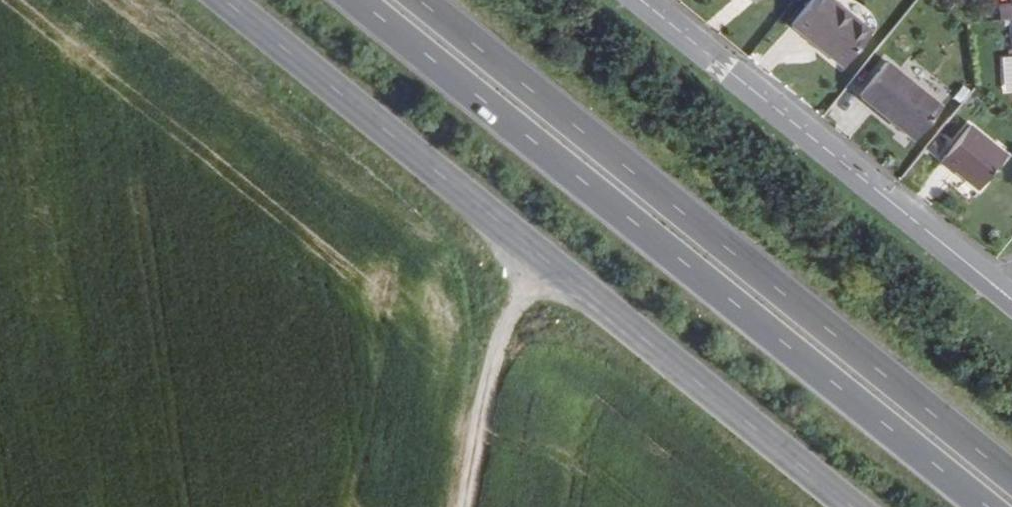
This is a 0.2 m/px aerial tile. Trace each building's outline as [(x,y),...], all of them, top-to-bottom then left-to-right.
[(792,25),(845,68),(873,34),(832,0),(813,0),(792,25)] [(1011,21),(1011,5),(998,7),(999,22),(1011,21)] [(1011,93),(1011,59),(1011,56),(999,56),(1000,93),(1011,93)] [(888,63),(861,96),(915,140),(941,107),(888,63)] [(972,127),(943,160),(956,170),(957,168),(981,187),(1007,156),(972,127)]
